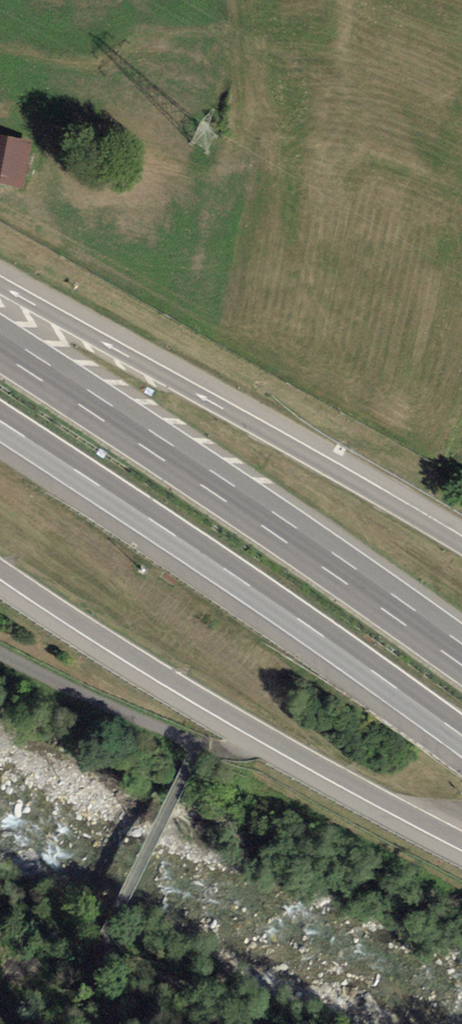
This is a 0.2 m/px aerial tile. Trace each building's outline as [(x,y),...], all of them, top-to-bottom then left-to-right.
[(0,140),(0,185),(21,189),(29,145),(0,140)]
